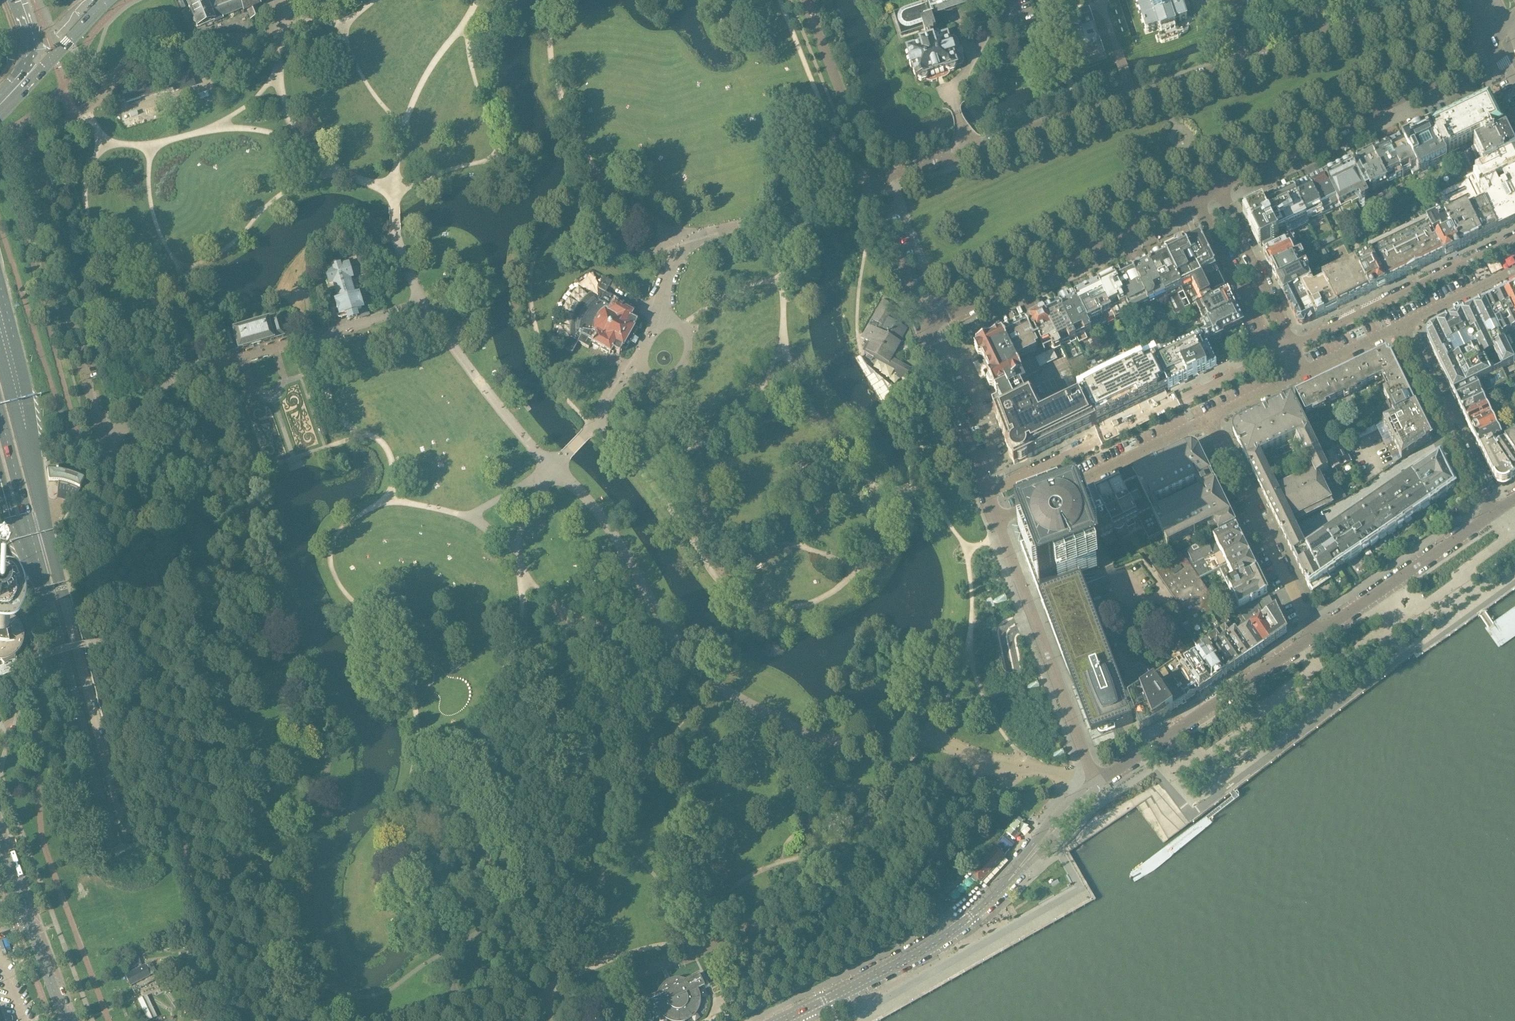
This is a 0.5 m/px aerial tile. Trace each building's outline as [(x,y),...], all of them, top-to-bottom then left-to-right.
[(197,29),(213,22),(214,23),(222,20),(222,19),(241,11),(243,14),(246,13),(250,21),(259,17),(256,9),(260,7),(257,0),(219,0),(207,5),(205,0),(187,0),(185,1),(193,19),(192,21),(193,23),(195,24),(197,29)] [(928,8),(924,9),(923,5),(894,15),(901,37),(924,29),(926,34),(937,30),(933,19),(968,7),(965,0),(925,0),(928,8)] [(1146,33),(1158,29),(1159,31),(1175,25),(1175,24),(1187,20),(1183,9),(1184,9),(1181,0),(1136,0),(1146,33)] [(1088,13),(1063,22),(1067,35),(1069,34),(1075,52),(1074,53),(1078,65),(1103,56),(1088,13)] [(921,46),(907,51),(911,63),(910,63),(912,70),(913,69),(917,81),(918,80),(922,82),(926,81),(927,81),(929,82),(931,82),(933,82),(934,81),(944,78),(946,78),(947,77),(949,75),(950,74),(950,73),(954,72),(956,68),(958,67),(963,66),(965,61),(963,55),(959,54),(956,47),(959,43),(957,38),(953,36),(935,42),(934,40),(920,44),(921,46)] [(138,90),(136,91),(123,94),(126,103),(173,89),(174,92),(194,86),(189,69),(168,75),(169,76),(137,86),(138,90)] [(1505,132),(1488,98),(1463,110),(1459,100),(1460,99),(1451,103),(1451,104),(1452,103),(1457,113),(1430,126),(1446,160),(1452,157),(1471,148),(1494,137),(1505,132)] [(1430,126),(1402,139),(1418,173),(1418,174),(1446,160),(1430,126)] [(1505,132),(1494,137),(1471,148),(1481,171),(1490,167),(1514,154),(1514,152),(1505,132)] [(1389,145),(1387,146),(1402,175),(1410,171),(1412,176),(1418,173),(1402,139),(1396,142),(1393,141),(1389,143),(1389,145)] [(1387,146),(1372,153),(1387,183),(1388,185),(1403,178),(1402,175),(1387,146)] [(1371,191),(1387,183),(1372,153),(1369,153),(1365,155),(1365,157),(1356,161),(1371,191)] [(1490,167),(1481,171),(1476,173),(1483,187),(1480,188),(1473,174),(1457,181),(1459,184),(1436,195),(1446,216),(1445,217),(1460,249),(1514,223),(1514,154),(1490,167)] [(1371,191),(1356,161),(1351,163),(1350,164),(1346,163),(1343,165),(1342,168),(1334,172),(1331,170),(1327,172),(1326,175),(1324,176),(1340,209),(1348,224),(1362,217),(1357,205),(1368,199),(1366,193),(1371,191)] [(1340,209),(1324,176),(1317,180),(1316,178),(1313,178),(1309,180),(1308,182),(1309,184),(1325,216),(1340,209)] [(1325,216),(1309,184),(1302,187),(1301,186),(1297,186),(1294,187),(1293,192),(1309,224),(1325,216)] [(1309,224),(1293,192),(1273,202),(1272,200),(1266,203),(1267,205),(1262,207),(1281,244),(1293,238),(1290,233),(1309,224)] [(608,194),(604,198),(612,204),(615,200),(608,194)] [(1442,211),(1435,196),(1430,199),(1437,214),(1442,211)] [(1434,213),(1428,200),(1421,203),(1427,216),(1434,213)] [(1356,231),(1400,210),(1398,206),(1354,227),(1356,231)] [(1281,244),(1262,207),(1256,210),(1255,207),(1244,213),(1245,215),(1261,247),(1262,247),(1265,252),(1281,244)] [(1370,293),(1460,249),(1445,217),(1442,219),(1439,214),(1369,249),(1371,253),(1354,261),(1370,293)] [(1395,216),(1388,219),(1391,225),(1397,222),(1395,216)] [(1333,236),(1318,243),(1320,247),(1317,249),(1321,257),(1320,258),(1322,263),(1328,259),(1322,247),(1335,241),(1333,236)] [(1217,271),(1208,253),(1210,252),(1207,247),(1206,248),(1200,237),(1186,244),(1201,274),(1206,272),(1208,275),(1217,271)] [(1270,266),(1299,252),(1293,238),(1281,244),(1265,252),(1264,253),(1266,258),(1266,259),(1265,259),(1266,261),(1267,263),(1267,264),(1268,264),(1269,266),(1270,265),(1270,266)] [(1201,274),(1186,244),(1183,245),(1182,244),(1175,247),(1176,248),(1165,253),(1165,254),(1182,288),(1192,282),(1203,303),(1209,300),(1209,302),(1213,299),(1201,274)] [(1306,266),(1302,259),(1304,257),(1301,251),(1299,252),(1270,266),(1273,273),(1273,275),(1274,277),(1276,278),(1277,280),(1306,266)] [(362,253),(356,254),(358,263),(364,261),(362,253)] [(1182,288),(1165,254),(1148,262),(1165,296),(1176,317),(1186,311),(1178,295),(1183,293),(1181,288),(1182,288)] [(1370,293),(1354,261),(1352,257),(1330,268),(1332,272),(1322,277),(1323,279),(1337,309),(1370,293)] [(1165,296),(1148,262),(1145,261),(1142,262),(1142,265),(1132,270),(1149,304),(1165,296)] [(336,304),(339,316),(339,317),(361,310),(357,298),(354,299),(348,279),(351,278),(347,266),(340,268),(339,266),(332,268),(333,270),(326,272),(329,284),(334,283),(339,303),(336,304)] [(1300,286),(1313,280),(1306,266),(1277,280),(1284,294),(1300,286)] [(1149,304),(1132,270),(1123,274),(1120,273),(1116,275),(1115,278),(1114,278),(1131,312),(1149,304)] [(1225,288),(1217,271),(1208,275),(1206,272),(1201,274),(1213,299),(1214,301),(1228,295),(1225,288)] [(605,294),(611,283),(609,282),(609,281),(609,280),(609,279),(608,278),(607,278),(606,278),(605,279),(605,280),(602,279),(596,289),(599,290),(593,293),(587,297),(582,302),(578,307),(574,313),(572,320),(571,326),(571,333),(571,340),(569,339),(563,349),(572,354),(577,343),(588,349),(590,344),(591,345),(591,346),(591,347),(592,347),(596,349),(597,349),(598,348),(600,350),(600,351),(601,352),(605,354),(606,354),(607,354),(608,353),(609,354),(610,353),(612,354),(614,351),(618,354),(621,349),(625,351),(637,329),(633,327),(636,322),(632,320),(633,317),(631,316),(634,310),(605,294)] [(1131,312),(1114,278),(1099,286),(1114,318),(1115,320),(1131,312)] [(1337,309),(1323,279),(1301,289),(1316,319),(1337,309)] [(1114,318),(1099,286),(1098,286),(1095,285),(1092,287),(1091,290),(1084,293),(1081,292),(1077,294),(1077,297),(1075,297),(1091,330),(1100,325),(1101,328),(1108,325),(1106,322),(1114,318)] [(1300,286),(1284,294),(1297,322),(1297,323),(1297,324),(1298,325),(1299,325),(1299,326),(1300,326),(1301,326),(1302,326),(1303,326),(1304,325),(1316,319),(1301,289),(1300,286)] [(1503,295),(1514,319),(1514,295),(1513,290),(1503,295)] [(1228,295),(1214,301),(1213,299),(1209,302),(1209,300),(1203,303),(1197,306),(1205,323),(1235,309),(1235,308),(1236,305),(1234,302),(1231,301),(1228,295)] [(1494,299),(1511,334),(1514,332),(1514,319),(1503,295),(1494,299)] [(1091,330),(1075,297),(1068,301),(1065,298),(1061,301),(1061,304),(1060,305),(1077,338),(1092,331),(1091,330)] [(1494,299),(1485,304),(1502,338),(1511,334),(1494,299)] [(893,351),(901,337),(906,329),(898,324),(900,321),(896,311),(892,310),(894,308),(888,305),(889,303),(883,300),(882,302),(883,302),(882,304),(880,308),(869,327),(868,327),(863,338),(870,342),(865,352),(875,358),(874,359),(895,370),(900,379),(905,376),(909,369),(893,360),(897,353),(893,351)] [(1514,364),(1502,338),(1485,304),(1436,327),(1436,328),(1433,329),(1431,330),(1430,331),(1429,333),(1428,334),(1428,336),(1427,337),(1427,339),(1428,341),(1428,342),(1430,346),(1453,394),(1502,370),(1514,364)] [(1077,338),(1060,305),(1053,308),(1053,307),(1050,306),(1045,308),(1045,311),(1045,312),(1044,312),(1061,346),(1077,338)] [(1232,329),(1242,324),(1235,309),(1205,323),(1204,324),(1208,332),(1202,335),(1205,342),(1206,343),(1211,341),(1212,341),(1213,340),(1215,342),(1220,339),(1220,337),(1222,336),(1221,336),(1223,333),(1225,332),(1226,334),(1231,331),(1230,329),(1232,328),(1232,329)] [(1061,346),(1044,312),(1037,316),(1035,314),(1032,316),(1032,318),(1029,319),(1042,345),(1048,342),(1050,342),(1053,350),(1061,346)] [(284,337),(282,331),(279,318),(220,335),(226,354),(284,337)] [(1037,350),(1036,348),(1039,346),(1026,321),(1012,328),(1008,327),(1005,328),(1004,332),(1002,333),(1016,361),(1019,366),(1025,379),(1040,371),(1032,353),(1037,350)] [(1025,379),(1019,366),(1016,361),(1002,333),(1000,334),(997,332),(992,334),(992,338),(987,340),(985,340),(981,341),(980,343),(977,345),(978,347),(976,350),(978,355),(982,355),(991,374),(988,375),(989,378),(987,381),(990,386),(993,386),(997,394),(991,397),(997,411),(1030,396),(1033,394),(1025,379)] [(1514,365),(1514,336),(1513,337),(1511,334),(1502,338),(1514,364),(1514,365)] [(1149,399),(1155,396),(1155,395),(1158,394),(1158,395),(1165,392),(1164,390),(1167,389),(1168,389),(1155,362),(1149,351),(1146,352),(1140,340),(1085,366),(1093,384),(1080,390),(1084,398),(1097,425),(1097,424),(1097,423),(1099,422),(1100,423),(1106,420),(1106,419),(1109,417),(1110,418),(1116,415),(1116,414),(1119,412),(1119,414),(1126,410),(1125,409),(1129,408),(1129,409),(1136,406),(1135,405),(1148,398),(1149,399)] [(1201,362),(1211,357),(1207,348),(1203,349),(1199,341),(1155,362),(1168,389),(1167,389),(1168,390),(1198,376),(1205,372),(1205,370),(1201,362)] [(1216,367),(1207,347),(1207,348),(1211,357),(1201,362),(1205,370),(1205,372),(1216,367)] [(1399,375),(1390,356),(1389,357),(1389,356),(1390,355),(1390,354),(1390,353),(1389,352),(1388,352),(1387,352),(1386,353),(1385,352),(1366,361),(1365,360),(1363,361),(1363,363),(1359,365),(1368,385),(1384,377),(1386,382),(1399,375)] [(1368,385),(1359,365),(1354,367),(1353,366),(1351,367),(1351,369),(1335,376),(1334,375),(1331,376),(1332,378),(1327,380),(1337,400),(1349,394),(1350,396),(1357,393),(1356,390),(1368,385)] [(1508,382),(1502,370),(1453,394),(1458,405),(1481,395),(1508,382)] [(1411,400),(1406,390),(1402,382),(1403,381),(1402,378),(1401,379),(1399,375),(1386,382),(1390,390),(1384,393),(1395,416),(1414,407),(1413,403),(1414,402),(1413,400),(1411,400)] [(1337,400),(1327,380),(1322,382),(1322,381),(1319,382),(1319,384),(1303,391),(1302,390),(1300,392),(1300,393),(1295,395),(1306,415),(1318,409),(1319,411),(1326,408),(1325,406),(1337,400)] [(876,391),(882,401),(891,396),(886,386),(876,391)] [(1486,406),(1481,395),(1458,405),(1464,416),(1486,406)] [(1097,426),(1097,425),(1084,398),(1041,419),(1030,396),(997,411),(994,412),(1015,466),(1097,426)] [(1234,435),(1283,535),(1296,529),(1293,524),(1333,505),(1319,476),(1329,472),(1292,397),(1238,423),(1237,424),(1236,425),(1235,426),(1234,427),(1234,428),(1234,429),(1233,431),(1234,432),(1234,433),(1234,435)] [(1486,406),(1464,416),(1469,427),(1491,416),(1486,406)] [(1425,429),(1414,407),(1395,416),(1383,422),(1394,444),(1387,447),(1392,457),(1399,454),(1401,460),(1431,440),(1425,429)] [(1491,416),(1469,427),(1474,438),(1496,427),(1491,416)] [(1502,438),(1496,427),(1474,438),(1479,449),(1490,444),(1502,438)] [(1338,442),(1353,436),(1349,428),(1336,434),(1338,437),(1336,438),(1338,442)] [(1512,433),(1502,438),(1504,442),(1514,459),(1514,438),(1512,433)] [(1329,453),(1325,455),(1332,470),(1333,472),(1335,470),(1351,462),(1342,442),(1331,447),(1334,453),(1330,455),(1329,453)] [(1504,442),(1493,449),(1513,479),(1514,478),(1514,459),(1504,442)] [(1513,479),(1493,449),(1490,444),(1479,449),(1494,479),(1495,481),(1496,482),(1497,483),(1498,483),(1499,484),(1500,484),(1501,484),(1503,484),(1504,484),(1505,484),(1507,483),(1513,479)] [(1168,548),(1175,544),(1208,528),(1213,539),(1235,527),(1230,518),(1210,475),(1198,452),(1197,450),(1197,449),(1196,449),(1195,448),(1192,447),(1191,447),(1190,447),(1189,447),(1187,448),(1132,474),(1152,515),(1162,536),(1168,548)] [(1454,488),(1440,458),(1411,478),(1430,505),(1454,488)] [(74,500),(84,480),(84,479),(84,478),(83,478),(83,477),(68,473),(58,472),(58,470),(57,470),(56,469),(49,469),(49,470),(48,470),(47,471),(47,472),(49,482),(57,482),(57,485),(59,485),(58,495),(67,497),(74,500)] [(1346,498),(1334,474),(1337,473),(1335,470),(1333,472),(1332,470),(1329,472),(1319,476),(1333,505),(1346,498)] [(1152,515),(1132,474),(1119,481),(1138,521),(1140,524),(1136,526),(1140,533),(1143,531),(1149,543),(1162,536),(1152,515)] [(1411,478),(1394,489),(1413,516),(1430,505),(1411,478)] [(1124,529),(1124,528),(1138,521),(1119,481),(1094,493),(1104,513),(1113,509),(1115,513),(1106,517),(1113,533),(1117,531),(1118,532),(1119,532),(1120,533),(1120,532),(1121,532),(1122,532),(1122,531),(1123,531),(1123,530),(1124,529)] [(1394,489),(1377,501),(1395,528),(1413,516),(1394,489)] [(1095,518),(1104,513),(1094,493),(1081,499),(1100,539),(1113,533),(1106,517),(1099,521),(1098,519),(1096,520),(1095,518)] [(1377,501),(1360,513),(1378,540),(1395,528),(1377,501)] [(1014,527),(1028,567),(1036,587),(1061,656),(1063,661),(1072,686),(1094,747),(1136,732),(1132,721),(1135,721),(1134,717),(1139,715),(1134,701),(1129,703),(1128,702),(1127,703),(1081,579),(1079,572),(1096,566),(1074,505),(1014,527)] [(1360,513),(1342,525),(1361,551),(1378,540),(1360,513)] [(1325,537),(1329,543),(1340,559),(1340,563),(1341,565),(1361,551),(1342,525),(1325,537)] [(1220,553),(1243,543),(1235,527),(1213,539),(1188,552),(1195,566),(1207,560),(1211,558),(1220,553)] [(1321,579),(1306,550),(1296,529),(1283,535),(1307,583),(1307,585),(1309,588),(1321,579)] [(1325,537),(1322,539),(1306,550),(1321,579),(1341,565),(1340,563),(1340,559),(1329,543),(1325,537)] [(1256,570),(1243,543),(1220,553),(1207,560),(1195,566),(1191,568),(1209,593),(1227,584),(1256,570)] [(1175,544),(1168,548),(1173,559),(1181,555),(1175,544)] [(1209,593),(1191,568),(1182,554),(1181,555),(1173,559),(1152,568),(1179,607),(1190,624),(1193,628),(1202,622),(1211,616),(1220,610),(1209,593)] [(1268,594),(1256,570),(1227,584),(1239,608),(1268,594)] [(1273,605),(1269,597),(1257,604),(1261,611),(1273,605)] [(1225,614),(1235,608),(1232,604),(1223,610),(1225,614)] [(1287,633),(1276,611),(1276,610),(1264,617),(1261,611),(1257,604),(1239,613),(1247,625),(1249,629),(1263,650),(1275,642),(1287,633)] [(1252,657),(1238,636),(1220,610),(1211,616),(1243,664),(1252,657)] [(1161,616),(1149,620),(1153,626),(1160,622),(1160,623),(1164,620),(1161,616)] [(1243,664),(1211,616),(1202,622),(1234,670),(1243,664)] [(1,674),(2,674),(6,674),(9,672),(13,670),(17,663),(20,656),(20,648),(20,640),(17,630),(14,624),(12,622),(10,620),(4,619),(0,618),(0,674),(1,674)] [(1165,622),(1155,629),(1157,632),(1167,626),(1165,622)] [(1234,670),(1202,622),(1193,628),(1196,633),(1225,676),(1234,670)] [(1225,676),(1196,633),(1193,628),(1190,624),(1184,629),(1190,638),(1197,649),(1199,649),(1202,654),(1194,660),(1204,674),(1211,685),(1225,676)] [(1263,650),(1249,629),(1247,625),(1241,630),(1243,633),(1238,636),(1252,657),(1263,650)] [(1173,711),(1199,693),(1182,668),(1176,660),(1162,669),(1150,678),(1154,683),(1155,685),(1154,685),(1156,687),(1173,711)] [(1194,660),(1182,668),(1199,693),(1211,685),(1204,674),(1194,660)] [(1173,711),(1156,687),(1154,685),(1155,685),(1154,683),(1138,694),(1128,701),(1128,702),(1129,703),(1134,701),(1139,715),(1134,717),(1144,731),(1151,726),(1173,711)] [(1015,840),(1026,826),(1021,823),(1010,836),(1015,840)] [(1009,851),(999,843),(994,849),(1003,857),(1009,851)] [(971,872),(974,874),(973,875),(975,876),(972,878),(972,879),(975,882),(977,882),(979,880),(981,881),(981,882),(1004,858),(1003,857),(994,849),(993,848),(971,872)] [(148,977),(144,969),(126,977),(130,986),(148,977)] [(699,1000),(698,994),(697,990),(705,986),(700,974),(686,981),(681,980),(676,980),(672,981),(667,983),(664,986),(661,989),(659,994),(645,1001),(650,1012),(659,1008),(662,1013),(666,1017),(671,1020),(676,1020),(682,1020),(688,1019),(692,1016),(696,1011),(698,1006),(699,1000)] [(145,1015),(153,1012),(148,996),(140,998),(145,1015)]
